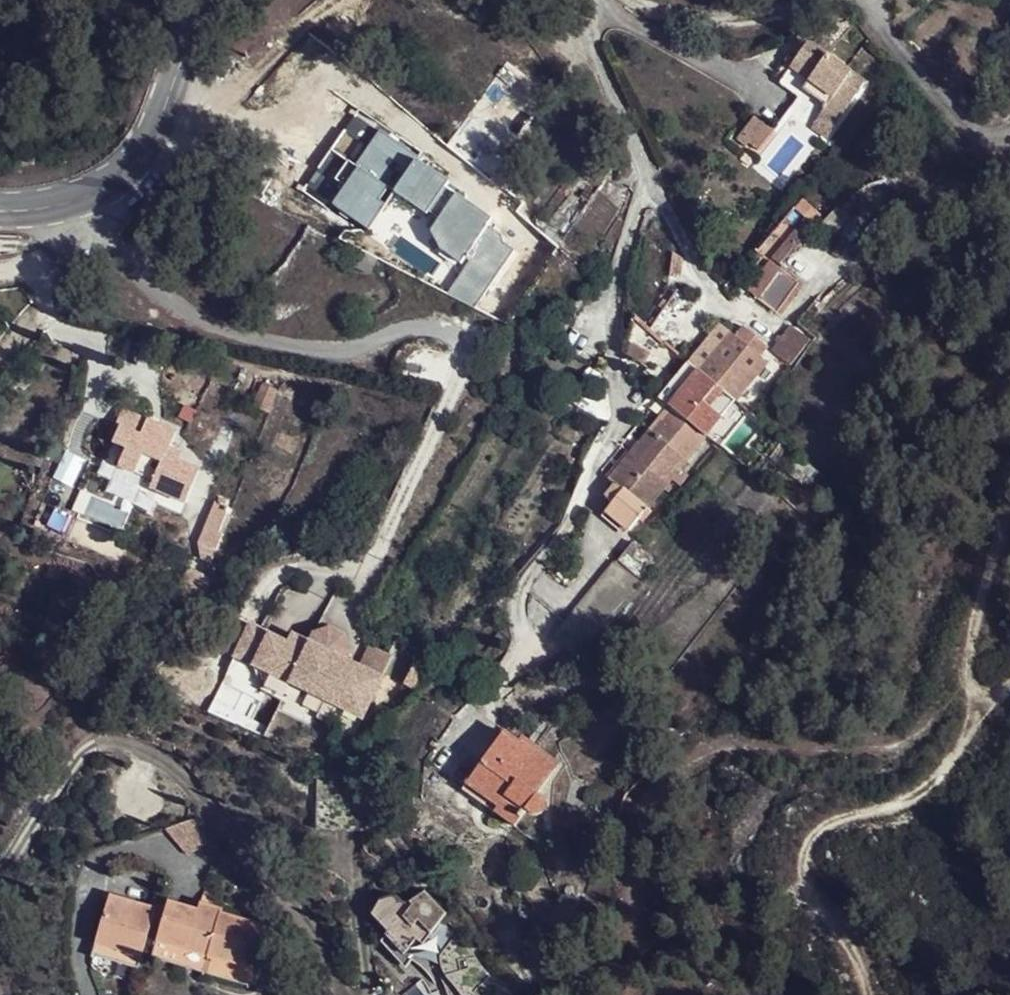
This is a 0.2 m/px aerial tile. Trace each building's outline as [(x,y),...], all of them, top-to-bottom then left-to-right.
[(865,84),(807,43),(790,71),(808,85),(804,92),(825,109),(818,115),(834,127),(865,84)] [(450,152),(491,182),(549,101),(507,70),(450,152)] [(818,115),(810,126),(827,137),(834,127),(818,115)] [(751,125),(737,142),(756,155),(771,134),(751,125)] [(811,229),(819,217),(800,203),(793,214),(805,224),(811,229)] [(805,224),(768,266),(777,273),(813,231),(811,229),(805,224)] [(756,302),(777,273),(767,265),(746,294),(756,302)] [(774,315),(795,286),(777,273),(756,302),(774,315)] [(673,288),(641,324),(650,332),(684,297),(673,288)] [(650,332),(641,324),(637,321),(613,349),(635,370),(661,342),(650,332)] [(794,328),(774,354),(792,367),(813,342),(794,328)] [(697,375),(733,405),(765,365),(757,359),(766,348),(741,329),(733,339),(728,336),(697,375)] [(668,410),(697,375),(691,368),(661,406),(668,410)] [(705,439),(733,405),(697,375),(668,410),(705,439)] [(266,414),(276,392),(260,386),(252,409),(266,414)] [(603,423),(610,414),(578,392),(571,402),(603,423)] [(684,463),(705,439),(668,410),(661,406),(656,404),(649,411),(659,419),(648,434),(684,463)] [(739,409),(733,405),(705,439),(711,444),(739,409)] [(126,414),(120,428),(141,437),(147,423),(126,414)] [(141,437),(120,428),(113,445),(126,451),(118,469),(152,482),(149,490),(185,504),(198,473),(175,464),(180,454),(168,450),(174,434),(147,423),(141,437)] [(648,434),(629,458),(666,487),(670,482),(678,489),(687,477),(679,470),(684,463),(648,434)] [(126,451),(113,445),(97,479),(181,517),(185,504),(149,490),(152,482),(118,469),(126,451)] [(666,487),(629,458),(617,472),(609,481),(615,486),(604,498),(611,505),(604,514),(627,533),(636,521),(641,526),(649,515),(646,510),(661,491),(666,495),(670,491),(666,487)] [(215,549),(220,536),(217,535),(226,511),(212,506),(203,529),(205,530),(200,544),(215,549)] [(653,520),(637,539),(643,544),(659,524),(653,520)] [(619,561),(617,564),(640,582),(655,563),(633,544),(619,561)] [(617,564),(553,643),(577,661),(640,582),(617,564)] [(244,627),(228,660),(247,668),(316,702),(354,720),(385,658),(366,649),(355,670),(338,662),(343,653),(337,637),(322,630),(307,636),(303,645),(285,636),(281,645),(244,627)] [(406,681),(418,692),(429,681),(418,670),(406,681)] [(466,787),(497,809),(499,805),(520,820),(525,815),(532,818),(536,818),(540,816),(543,814),(544,812),(544,806),(542,801),(536,796),(557,767),(536,752),(533,756),(503,735),(466,787)] [(499,805),(497,809),(491,816),(512,831),(520,820),(499,805)] [(110,893),(93,952),(140,966),(143,956),(156,907),(110,893)] [(494,984),(487,976),(482,968),(468,943),(462,935),(456,929),(447,922),(450,917),(430,894),(415,904),(410,906),(407,905),(405,903),(402,901),(400,899),(393,899),(391,900),(384,901),(375,917),(390,934),(389,936),(390,937),(388,941),(403,959),(406,955),(407,956),(423,936),(444,960),(436,970),(440,976),(445,985),(449,994),(504,994),(494,984)] [(251,984),(264,929),(221,919),(222,914),(198,908),(196,915),(165,907),(153,960),(251,984)]
